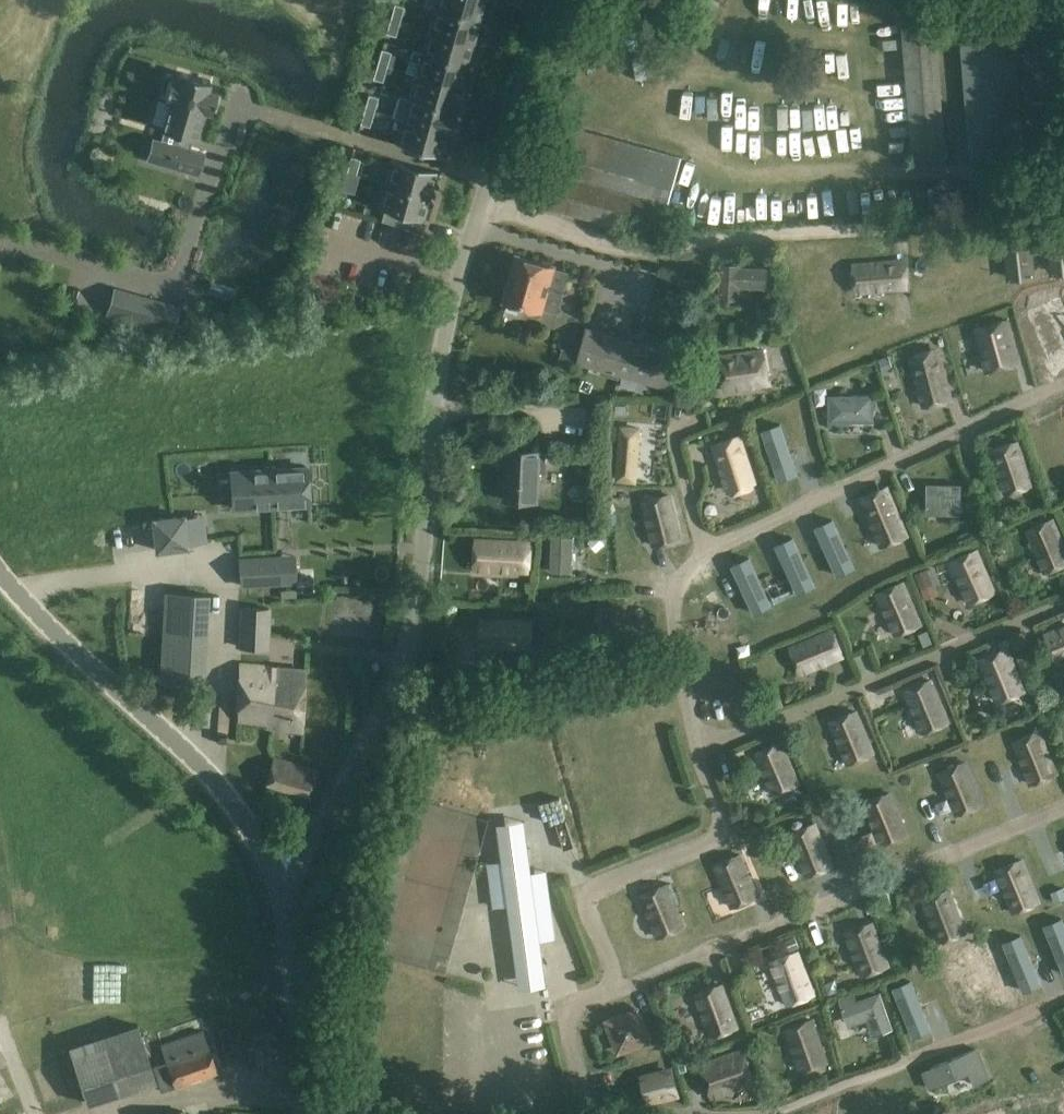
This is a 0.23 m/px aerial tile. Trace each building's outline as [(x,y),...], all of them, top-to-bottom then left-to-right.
[(476,20),(482,0),(427,0),(426,6),(434,8),(476,20)] [(394,2),(389,19),(399,21),(404,4),(394,2)] [(933,3),(902,5),(914,163),(945,160),(933,3)] [(476,20),(434,8),(428,29),(470,40),(476,20)] [(960,21),(971,160),(1063,155),(1063,80),(1059,13),(960,21)] [(399,21),(389,19),(386,31),(395,34),(399,21)] [(428,29),(422,52),(464,64),(470,40),(428,29)] [(751,41),(747,59),(772,65),(776,47),(751,41)] [(381,47),(376,64),(386,66),(391,50),(381,47)] [(464,64),(422,52),(412,50),(409,61),(419,64),(416,74),(457,85),(464,64)] [(386,66),(376,64),(373,77),(382,80),(386,66)] [(162,128),(164,128),(160,141),(153,139),(147,160),(198,174),(204,154),(188,149),(192,136),(194,137),(202,109),(212,111),(218,90),(208,88),(210,80),(179,71),(177,79),(171,77),(165,98),(171,100),(162,128)] [(457,85),(416,74),(409,96),(399,93),(396,105),(452,120),(455,108),(451,107),(457,85)] [(368,93),(364,108),(373,110),(378,96),(368,93)] [(776,123),(776,101),(765,102),(766,123),(776,123)] [(452,120),(396,105),(392,116),(403,119),(444,132),(448,133),(452,120)] [(808,118),(794,117),(794,146),(846,147),(846,129),(832,129),(833,106),(808,106),(808,118)] [(373,110),(364,108),(359,123),(369,125),(373,110)] [(444,132),(403,119),(396,141),(394,141),(394,142),(443,156),(443,157),(445,157),(446,155),(444,155),(438,153),(444,132)] [(556,121),(531,204),(659,240),(682,157),(556,121)] [(717,137),(718,153),(741,151),(739,135),(717,137)] [(350,155),(346,170),(355,173),(360,158),(350,155)] [(391,159),(384,184),(425,196),(433,171),(438,173),(440,174),(441,171),(439,171),(390,157),(389,159),(391,159)] [(425,196),(384,184),(378,205),(384,207),(380,220),(410,229),(413,215),(419,217),(425,196)] [(371,230),(376,213),(347,205),(342,223),(371,230)] [(1046,243),(1050,277),(1063,275),(1063,241),(1046,243)] [(1031,244),(1004,247),(1008,281),(1035,278),(1031,244)] [(518,256),(505,299),(521,304),(519,311),(539,317),(541,310),(541,309),(557,314),(569,272),(553,268),(554,267),(518,256)] [(898,262),(854,265),(856,293),(900,290),(898,262)] [(721,263),(719,299),(740,300),(741,287),(768,288),(769,267),(742,266),(742,265),(721,263)] [(230,286),(212,281),(210,288),(210,289),(210,290),(209,294),(234,301),(238,288),(230,286)] [(114,288),(107,315),(145,326),(172,333),(179,307),(153,299),(114,288)] [(1038,342),(1063,342),(1063,314),(1038,314),(1038,342)] [(1008,318),(976,327),(987,372),(1020,363),(1008,318)] [(587,327),(576,363),(671,390),(682,353),(587,327)] [(912,354),(906,355),(920,409),(927,407),(927,409),(947,404),(947,402),(953,401),(939,347),(933,349),(933,347),(912,353),(912,354)] [(764,348),(716,355),(717,364),(716,364),(720,385),(720,384),(722,394),(770,387),(769,377),(767,357),(765,358),(764,348)] [(878,357),(883,373),(892,370),(887,354),(878,357)] [(873,394),(828,395),(828,423),(874,423),(873,394)] [(550,425),(585,427),(586,407),(551,406),(550,425)] [(782,423),(762,429),(777,470),(796,464),(782,423)] [(612,427),(611,440),(618,440),(614,477),(614,482),(635,484),(636,478),(639,440),(641,427),(619,425),(619,427),(612,427)] [(741,434),(709,444),(725,494),(729,493),(730,496),(754,488),(753,485),(757,484),(741,434)] [(1018,443),(991,452),(1005,494),(1033,487),(1018,443)] [(508,450),(505,500),(537,502),(540,452),(508,450)] [(307,467),(270,469),(273,506),(309,504),(307,467)] [(250,471),(234,472),(235,478),(234,478),(236,508),(273,506),(270,469),(250,470),(250,471)] [(927,484),(927,515),(961,515),(962,485),(927,484)] [(886,487),(858,498),(864,512),(879,549),(907,537),(886,487)] [(646,499),(639,501),(644,520),(651,548),(658,546),(659,548),(675,543),(675,542),(682,540),(677,520),(670,493),(663,495),(663,494),(645,498),(646,499)] [(153,520),(157,550),(188,546),(187,544),(206,541),(204,526),(185,529),(184,518),(184,515),(153,520)] [(1024,530),(1043,575),(1049,572),(1050,573),(1063,567),(1063,539),(1055,518),(1049,520),(1048,519),(1043,520),(1030,526),(1030,527),(1024,530)] [(527,520),(527,532),(538,532),(538,521),(527,520)] [(836,527),(817,535),(835,575),(854,567),(836,527)] [(598,550),(605,544),(597,534),(590,541),(598,550)] [(478,540),(477,569),(527,571),(529,543),(478,540)] [(549,543),(549,576),(569,575),(569,543),(549,543)] [(800,545),(781,553),(798,593),(817,585),(800,545)] [(955,558),(948,562),(967,606),(974,602),(975,604),(991,597),(991,596),(998,592),(979,548),(972,550),(971,549),(955,557),(955,558)] [(751,556),(732,565),(754,614),(773,606),(751,556)] [(240,559),(241,585),(296,582),(295,569),(282,570),(281,557),(240,559)] [(915,573),(921,589),(934,584),(928,568),(915,573)] [(881,590),(875,593),(893,637),(900,635),(901,636),(918,629),(918,628),(925,625),(905,580),(898,583),(897,582),(881,589),(881,590)] [(207,594),(164,591),(159,679),(202,683),(207,594)] [(243,609),(241,648),(254,649),(255,636),(268,636),(269,610),(243,609)] [(476,624),(476,642),(478,642),(477,649),(531,650),(531,643),(532,643),(532,627),(531,627),(532,619),(505,619),(478,618),(478,624),(476,624)] [(1043,633),(1056,667),(1062,665),(1063,669),(1063,624),(1043,633)] [(833,628),(788,646),(790,653),(790,654),(796,670),(797,670),(801,678),(844,660),(843,652),(844,651),(837,634),(836,634),(833,628)] [(928,630),(919,633),(924,646),(933,643),(928,630)] [(1008,647),(978,660),(995,704),(1027,692),(1008,647)] [(241,665),(238,705),(237,721),(277,724),(277,730),(301,732),(306,670),(241,665)] [(933,677),(902,690),(921,735),(952,722),(933,677)] [(858,709),(827,721),(846,766),(877,754),(858,709)] [(1042,729),(1011,742),(1030,787),(1060,774),(1042,729)] [(783,739),(753,753),(771,798),(802,785),(783,739)] [(275,757),(264,793),(307,806),(318,770),(275,757)] [(967,760),(936,773),(955,817),(986,805),(967,760)] [(892,790),(861,804),(880,848),(911,835),(892,790)] [(817,821),(787,834),(805,879),(836,866),(817,821)] [(531,873),(527,842),(514,844),(501,846),(504,861),(487,864),(492,904),(509,902),(514,940),(519,975),(544,972),(540,940),(555,938),(549,890),(548,886),(533,888),(531,873)] [(743,852),(711,865),(730,909),(761,897),(743,852)] [(1024,857),(993,870),(1011,915),(1042,902),(1024,857)] [(668,882),(638,895),(656,940),(687,927),(668,882)] [(951,888),(920,900),(937,945),(969,934),(951,888)] [(1063,898),(1063,888),(1050,894),(1053,903),(1063,898)] [(1044,925),(1061,965),(1063,963),(1063,919),(1063,916),(1044,925)] [(875,921),(843,933),(860,978),(892,966),(875,921)] [(1022,934),(1003,942),(1020,982),(1039,974),(1022,934)] [(993,971),(986,942),(953,951),(961,979),(993,971)] [(800,950),(768,962),(785,1007),(817,995),(800,950)] [(911,979),(892,987),(909,1028),(929,1019),(911,979)] [(724,982),(692,993),(709,1040),(741,1028),(724,982)] [(854,993),(838,998),(849,1027),(867,1020),(873,1036),(894,1028),(881,992),(856,1000),(854,993)] [(638,1007),(602,1021),(615,1057),(652,1043),(638,1007)] [(814,1018),(783,1028),(799,1074),(830,1063),(814,1018)] [(138,1024),(69,1047),(88,1105),(158,1083),(138,1024)] [(166,1061),(152,1066),(161,1093),(218,1074),(203,1031),(161,1045),(166,1061)] [(979,1048),(921,1071),(929,1090),(970,1073),(974,1086),(991,1078),(979,1048)] [(742,1049),(698,1064),(710,1097),(753,1082),(742,1049)] [(669,1072),(637,1080),(643,1100),(674,1092),(669,1072)]
